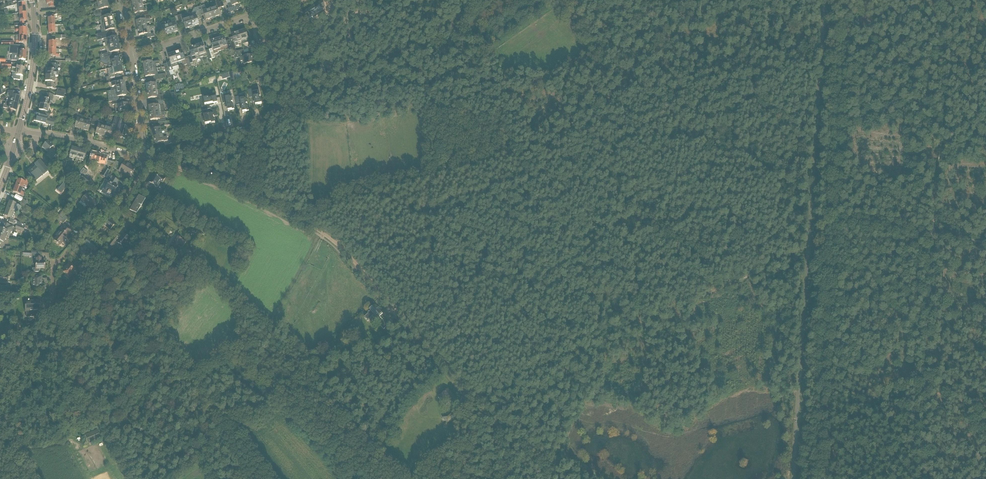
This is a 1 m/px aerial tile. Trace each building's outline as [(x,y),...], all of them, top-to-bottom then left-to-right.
[(227,1),(229,8),(227,9),(229,13),(238,10),(237,7),(236,5),(241,4),(239,0),(228,0),(227,1)] [(106,1),(97,3),(95,4),(95,8),(96,11),(93,12),(94,15),(102,13),(101,9),(108,8),(106,1)] [(303,13),(306,18),(323,7),(320,2),(303,13)] [(214,9),(210,10),(213,18),(219,16),(216,4),(213,5),(214,9)] [(142,5),(134,7),(135,14),(147,11),(146,8),(144,9),(143,5),(142,5)] [(198,8),(200,15),(204,13),(206,20),(213,18),(210,10),(210,8),(206,10),(205,7),(203,8),(202,6),(198,8)] [(103,18),(102,13),(94,15),(95,18),(99,17),(100,22),(101,25),(113,22),(111,16),(103,18)] [(193,16),(189,17),(192,27),(199,25),(195,13),(192,14),(193,16)] [(151,15),(143,16),(144,21),(137,22),(138,29),(148,27),(147,23),(149,22),(149,20),(152,19),(151,15)] [(186,29),(192,27),(189,17),(186,18),(185,16),(181,17),(180,15),(177,16),(179,23),(182,22),(182,21),(183,21),(186,29)] [(172,23),(168,24),(171,34),(178,31),(176,25),(179,23),(177,16),(174,17),(175,19),(171,21),(172,23)] [(102,33),(100,34),(97,34),(98,37),(101,37),(108,35),(107,31),(114,29),(113,22),(101,25),(102,29),(101,30),(102,33)] [(160,22),(156,23),(158,30),(162,29),(165,36),(171,34),(168,24),(164,25),(164,23),(161,24),(160,22)] [(148,27),(138,29),(139,35),(147,34),(148,35),(147,35),(147,38),(154,37),(154,34),(151,34),(150,26),(148,27)] [(245,31),(239,33),(242,42),(245,41),(246,43),(249,42),(245,31)] [(239,33),(232,35),(233,37),(236,47),(239,46),(238,43),(242,42),(239,33)] [(116,37),(104,40),(105,43),(106,47),(118,44),(116,37)] [(224,37),(217,40),(221,51),(225,50),(225,51),(229,49),(230,51),(233,50),(230,43),(227,44),(228,45),(227,46),(224,37)] [(212,49),(209,50),(212,58),(212,59),(215,58),(214,54),(218,53),(218,52),(221,51),(217,40),(211,42),(213,50),(212,50),(212,49)] [(105,47),(106,50),(107,53),(103,54),(104,58),(111,57),(111,53),(119,51),(118,44),(105,47)] [(203,44),(196,47),(200,58),(204,57),(204,58),(208,56),(209,60),(212,59),(212,58),(209,50),(206,51),(206,52),(205,52),(203,44)] [(9,45),(9,54),(12,54),(11,61),(19,61),(19,60),(25,60),(26,51),(23,51),(18,51),(18,46),(17,46),(9,45)] [(191,56),(188,57),(190,64),(193,63),(193,61),(197,60),(197,62),(201,61),(200,58),(196,47),(190,49),(192,57),(191,57),(191,56)] [(182,51),(175,53),(179,66),(187,63),(187,65),(190,64),(188,57),(185,58),(184,58),(182,51)] [(171,62),(167,63),(167,64),(169,71),(170,71),(171,75),(175,74),(174,71),(180,69),(179,66),(175,53),(169,55),(171,62)] [(245,57),(244,53),(235,55),(236,59),(240,58),(240,61),(243,61),(244,65),(253,63),(252,56),(245,57)] [(111,57),(104,58),(103,59),(104,62),(103,63),(109,67),(111,66),(112,68),(121,66),(119,59),(112,61),(111,57)] [(156,65),(159,64),(159,61),(144,63),(145,70),(157,68),(156,65)] [(47,69),(46,75),(54,76),(58,77),(58,72),(57,72),(57,69),(58,65),(55,65),(50,64),(49,70),(47,69)] [(121,66),(112,68),(113,72),(111,72),(112,75),(123,73),(121,66)] [(24,68),(19,67),(17,67),(17,69),(12,68),(11,72),(12,72),(12,77),(14,80),(20,80),(20,76),(23,77),(24,68)] [(157,68),(145,70),(146,77),(153,76),(154,80),(162,79),(165,78),(164,74),(158,74),(158,72),(157,72),(157,68)] [(54,76),(46,75),(45,81),(48,82),(47,87),(55,89),(55,85),(53,84),(54,76)] [(106,81),(106,84),(111,83),(112,87),(114,87),(115,90),(115,91),(116,90),(125,89),(124,82),(117,83),(115,83),(115,82),(116,82),(116,79),(106,81)] [(162,79),(154,80),(154,84),(147,85),(148,92),(160,90),(159,86),(160,86),(159,82),(162,82),(162,79)] [(258,88),(248,90),(249,98),(252,98),(253,102),(253,101),(255,101),(255,106),(262,104),(261,99),(260,99),(260,100),(259,100),(259,97),(260,97),(258,88)] [(115,91),(110,91),(111,95),(111,99),(112,102),(119,101),(118,97),(126,96),(125,89),(116,90),(115,91)] [(156,98),(156,102),(164,101),(162,90),(160,90),(148,92),(148,99),(156,98)] [(14,93),(11,92),(8,91),(8,94),(10,94),(8,102),(17,104),(19,97),(14,96),(14,93)] [(42,98),(40,104),(48,106),(50,101),(52,101),(53,95),(51,95),(46,93),(45,99),(42,98)] [(231,94),(221,96),(223,104),(225,103),(226,108),(226,107),(227,107),(228,111),(234,110),(233,105),(232,105),(231,102),(232,102),(233,102),(231,94)] [(246,95),(235,98),(236,106),(239,105),(240,109),(241,109),(241,108),(242,108),(243,113),(249,112),(248,107),(246,107),(246,104),(247,104),(246,95)] [(216,97),(200,100),(202,111),(210,109),(210,106),(214,105),(213,105),(213,104),(218,103),(216,97)] [(4,105),(3,105),(3,108),(8,109),(7,112),(11,113),(12,110),(16,111),(17,104),(8,102),(5,101),(4,105)] [(119,101),(112,102),(112,103),(112,105),(114,105),(115,109),(115,113),(118,112),(128,111),(127,104),(120,105),(118,105),(118,104),(119,104),(119,101)] [(48,106),(40,104),(39,110),(42,111),(41,117),(47,118),(49,119),(51,112),(47,111),(48,106)] [(157,106),(149,106),(150,113),(160,112),(165,112),(164,104),(157,105),(157,106)] [(204,116),(202,117),(203,122),(205,121),(205,125),(215,123),(214,119),(213,117),(218,116),(217,110),(203,113),(204,116)] [(74,112),(72,119),(77,121),(75,127),(81,129),(84,120),(80,119),(81,116),(77,115),(78,113),(74,112)] [(160,112),(150,113),(151,120),(158,120),(158,123),(166,123),(165,120),(165,112),(160,112)] [(34,121),(36,121),(36,122),(54,126),(55,120),(49,119),(47,118),(41,117),(37,116),(35,115),(34,121)] [(84,120),(81,129),(88,131),(91,120),(88,119),(88,121),(84,120)] [(96,119),(94,126),(98,127),(96,134),(102,136),(105,126),(101,125),(102,123),(98,121),(99,119),(96,119)] [(116,126),(114,132),(118,133),(119,133),(118,137),(121,138),(122,139),(123,139),(124,139),(125,139),(127,132),(129,128),(124,127),(125,125),(124,124),(125,122),(117,120),(116,126)] [(159,129),(157,129),(152,131),(154,137),(162,135),(166,134),(163,126),(166,126),(166,123),(158,123),(159,127),(158,128),(159,129)] [(105,126),(102,136),(109,138),(112,126),(109,125),(106,124),(105,126)] [(167,138),(168,137),(167,133),(166,134),(162,135),(154,137),(156,144),(164,142),(164,143),(165,146),(172,144),(171,140),(168,141),(167,138)] [(54,158),(56,155),(52,150),(51,151),(49,150),(53,146),(51,143),(51,144),(47,141),(42,147),(54,158)] [(76,159),(78,150),(72,148),(69,157),(76,159)] [(78,150),(76,159),(83,161),(85,152),(78,150)] [(92,153),(90,161),(104,165),(106,157),(92,153)] [(46,162),(42,165),(39,161),(35,165),(36,166),(28,173),(35,181),(43,175),(48,172),(50,175),(50,174),(56,169),(46,162)] [(122,166),(118,171),(122,173),(122,172),(123,172),(122,173),(126,175),(130,177),(130,178),(129,178),(130,178),(135,170),(131,168),(129,166),(128,165),(129,164),(124,162),(122,166)] [(89,180),(84,176),(87,172),(87,173),(88,172),(83,168),(79,173),(81,174),(78,177),(81,179),(80,179),(86,184),(89,180)] [(110,171),(105,169),(101,175),(105,178),(108,174),(110,171)] [(163,183),(163,182),(166,178),(155,171),(151,178),(150,177),(146,183),(146,185),(149,187),(151,186),(152,185),(157,188),(161,182),(163,183)] [(112,177),(104,190),(104,191),(112,196),(113,194),(116,196),(119,192),(116,190),(117,187),(115,185),(118,181),(112,177)] [(18,179),(15,186),(22,188),(23,185),(26,187),(28,181),(25,179),(24,182),(18,179)] [(65,181),(57,191),(61,194),(68,184),(65,181)] [(22,188),(15,186),(13,192),(20,195),(23,196),(24,192),(21,191),(22,188)] [(87,194),(84,198),(80,195),(76,201),(84,208),(86,206),(91,211),(98,203),(87,194)] [(145,200),(143,198),(138,196),(129,210),(136,214),(145,200)] [(16,204),(14,203),(9,202),(7,209),(17,213),(18,213),(21,208),(17,206),(15,205),(16,204)] [(20,202),(19,205),(19,206),(24,209),(23,209),(31,214),(33,210),(25,205),(20,202)] [(7,209),(4,216),(10,218),(9,222),(17,225),(24,228),(25,225),(14,221),(17,213),(7,209)] [(62,219),(65,216),(66,214),(63,211),(58,216),(59,217),(62,219)] [(109,230),(111,227),(114,224),(107,217),(101,223),(102,224),(100,226),(99,225),(96,228),(100,231),(103,228),(102,227),(104,225),(109,230)] [(7,225),(3,223),(0,229),(0,235),(5,237),(9,238),(13,227),(7,225)] [(72,231),(68,227),(64,224),(59,231),(61,232),(54,241),(59,245),(62,242),(66,245),(71,238),(68,235),(72,231)] [(197,229),(196,232),(201,235),(204,236),(207,231),(201,227),(199,230),(197,229)] [(123,234),(121,237),(120,236),(118,238),(116,236),(107,246),(110,248),(116,241),(117,242),(116,242),(123,247),(129,239),(123,234)] [(176,237),(172,244),(170,248),(175,251),(178,246),(182,248),(186,242),(177,236),(176,237)] [(93,255),(99,248),(88,239),(84,244),(85,245),(82,249),(81,248),(78,250),(81,254),(83,255),(85,253),(84,252),(88,247),(92,250),(90,253),(93,255)] [(35,262),(35,268),(32,268),(32,272),(39,272),(39,269),(45,269),(44,262),(41,262),(41,260),(41,258),(35,258),(35,262)] [(75,266),(73,265),(69,262),(65,266),(61,271),(66,275),(64,276),(68,278),(73,272),(76,274),(79,270),(75,266)] [(42,276),(37,276),(32,276),(32,281),(34,281),(34,286),(32,286),(32,291),(40,291),(45,291),(45,285),(41,285),(41,281),(42,281),(42,276)] [(40,311),(40,304),(40,301),(25,301),(25,311),(25,317),(33,316),(36,313),(36,311),(40,311)] [(368,315),(365,317),(365,318),(365,320),(367,320),(368,321),(374,316),(376,318),(377,318),(383,313),(378,308),(379,307),(378,308),(375,305),(374,306),(369,310),(371,312),(369,313),(368,313),(368,315)] [(384,320),(380,323),(379,324),(384,329),(389,325),(384,320)] [(345,349),(339,355),(343,358),(349,352),(345,349)] [(448,389),(442,394),(440,394),(438,396),(438,398),(444,405),(446,405),(449,402),(451,405),(457,400),(448,389)] [(451,410),(442,418),(446,422),(447,423),(455,416),(451,410)] [(100,438),(97,430),(85,434),(89,442),(100,438)]
